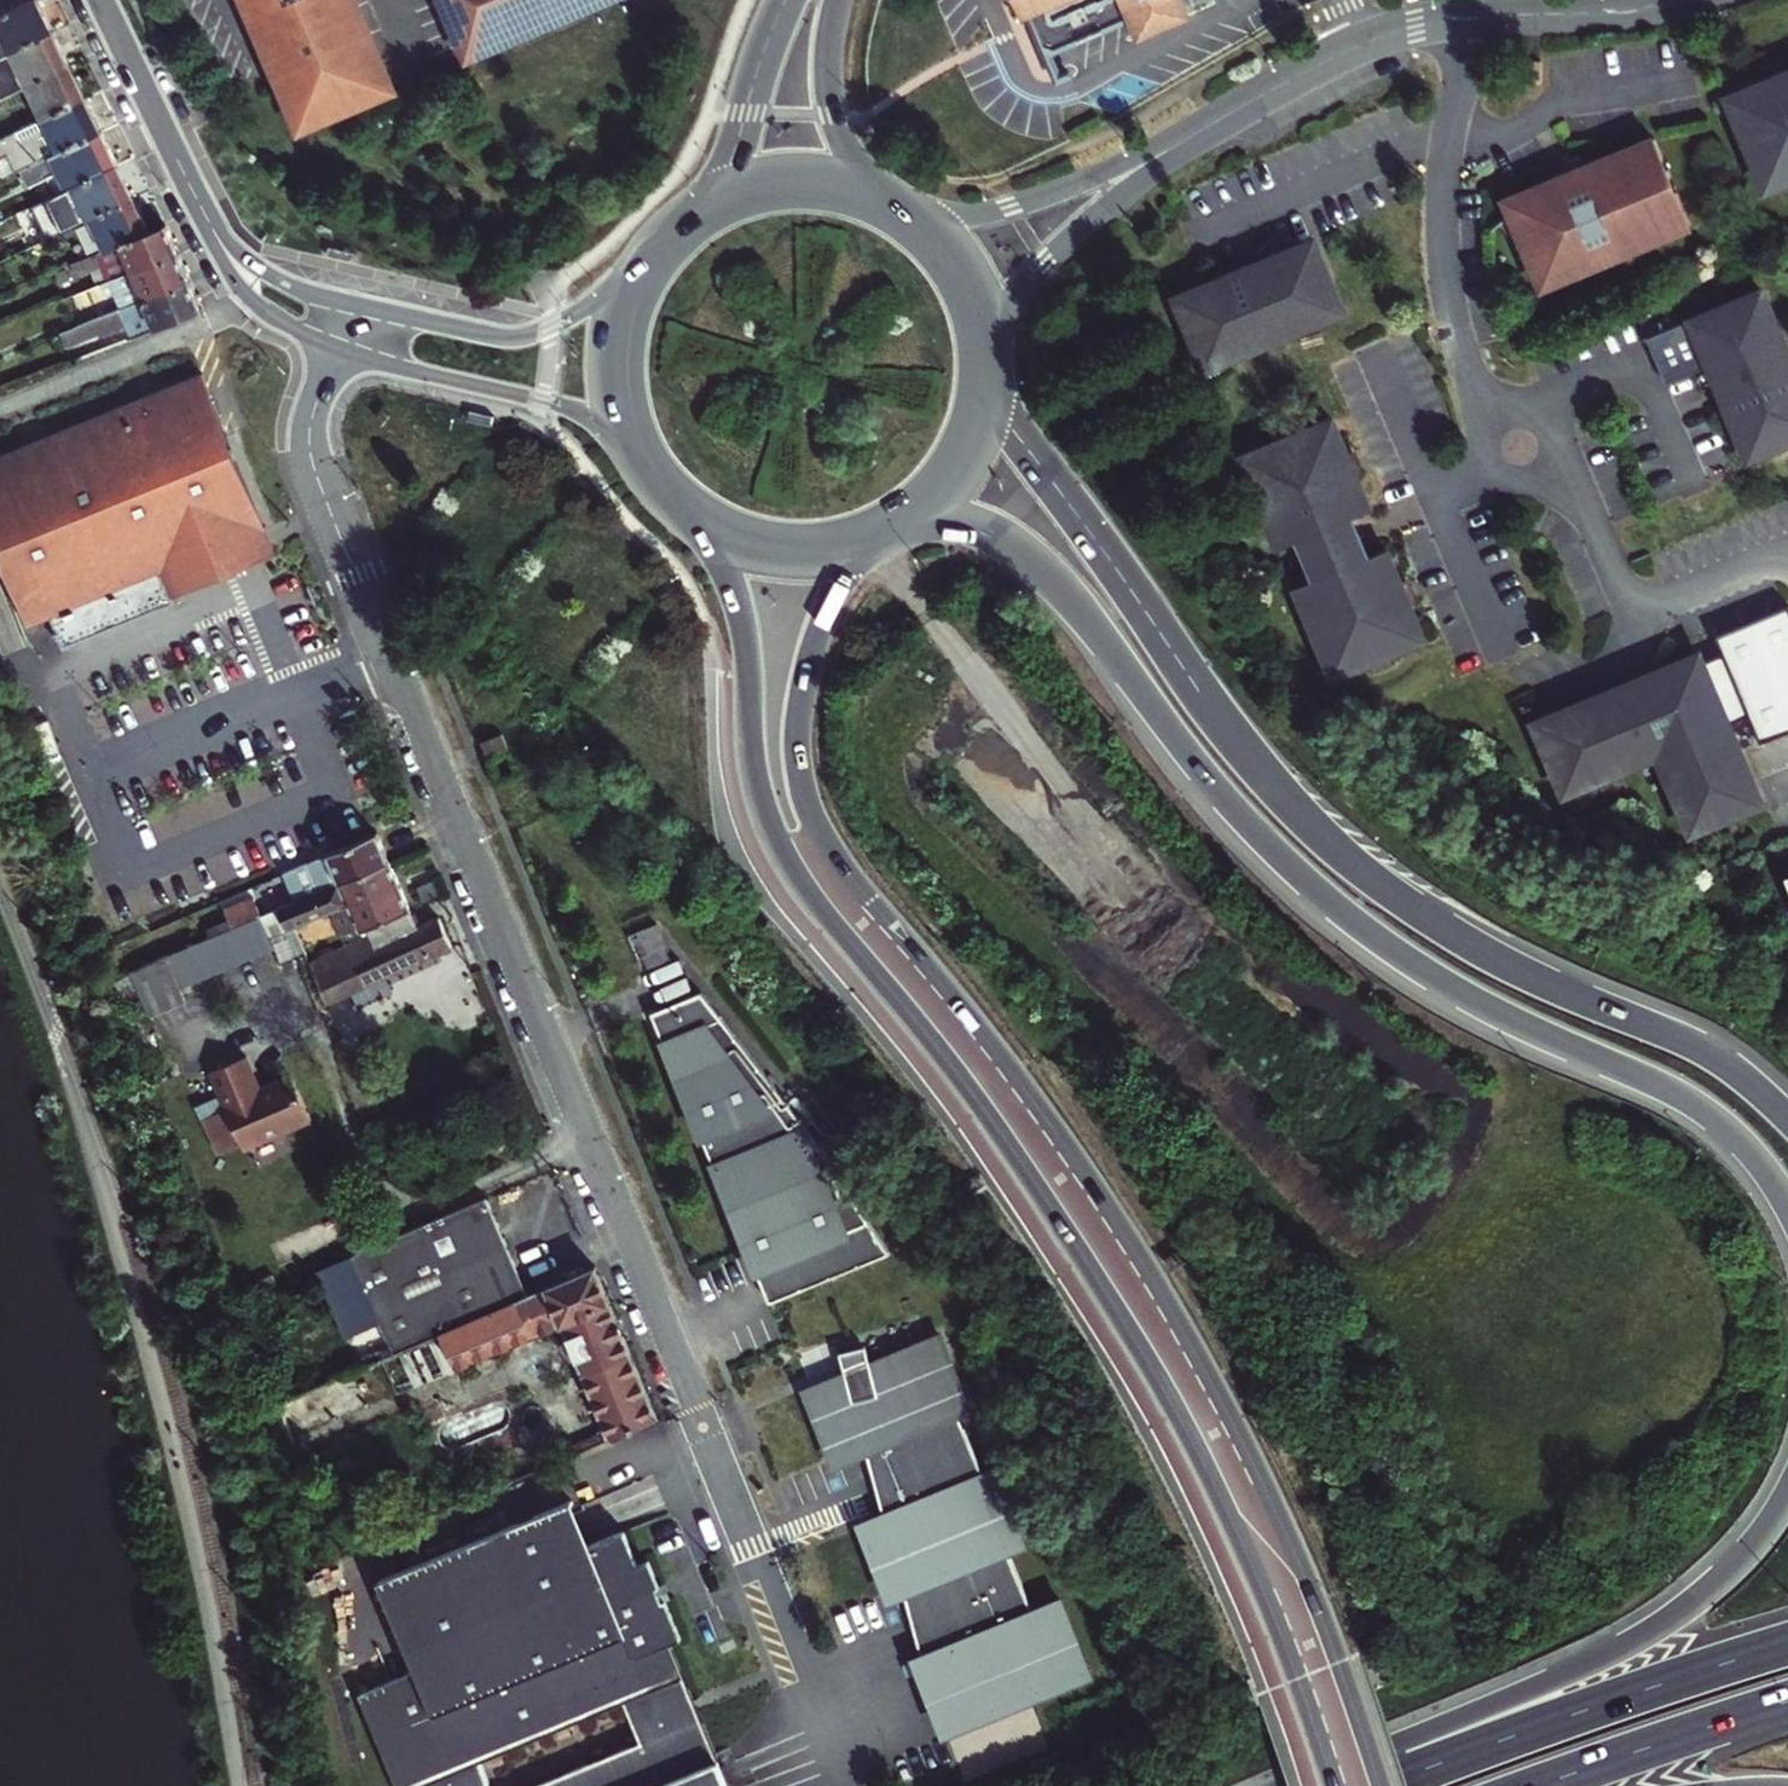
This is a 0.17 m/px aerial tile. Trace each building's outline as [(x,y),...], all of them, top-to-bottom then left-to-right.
[(298,140),(404,96),(363,0),(239,0),(298,140)] [(468,66),(623,0),(439,0),(468,66)] [(1023,26),(1029,24),(1042,57),(1052,60),(1129,28),(1133,37),(1137,46),(1184,26),(1180,16),(1176,8),(1195,0),(1012,0),(1023,26)] [(50,39),(34,6),(0,22),(0,63),(50,39)] [(50,39),(0,63),(0,105),(21,95),(66,73),(50,39)] [(1723,95),(1764,195),(1787,186),(1787,69),(1723,95)] [(82,107),(66,73),(21,95),(38,128),(82,107)] [(82,107),(38,128),(0,146),(0,166),(9,183),(26,174),(98,140),(82,107)] [(114,173),(98,140),(26,174),(33,189),(44,184),(54,201),(114,173)] [(1649,141),(1501,203),(1537,289),(1685,227),(1649,141)] [(114,173),(54,201),(16,221),(33,254),(86,228),(131,207),(114,173)] [(86,228),(100,260),(146,241),(131,207),(86,228)] [(90,279),(96,294),(178,261),(166,232),(146,241),(100,260),(67,274),(72,285),(90,279)] [(1350,315),(1318,236),(1174,300),(1207,375),(1350,315)] [(178,261),(96,294),(74,304),(80,317),(114,303),(119,317),(190,288),(178,261)] [(1753,285),(1641,332),(1660,378),(1703,359),(1693,375),(1718,395),(1743,455),(1787,437),(1787,354),(1779,347),(1753,285)] [(132,341),(200,313),(190,288),(119,317),(61,343),(66,356),(128,331),(132,341)] [(0,457),(0,564),(28,630),(48,619),(65,654),(179,608),(176,598),(276,555),(265,530),(233,455),(199,373),(0,457)] [(1367,501),(1331,413),(1233,454),(1270,545),(1287,538),(1305,579),(1287,586),(1325,675),(1420,636),(1381,543),(1366,549),(1349,508),(1367,501)] [(1527,718),(1556,788),(1650,749),(1682,826),(1753,797),(1720,719),(1741,711),(1752,737),(1787,722),(1787,615),(1781,599),(1707,630),(1715,647),(1694,656),(1691,649),(1527,718)] [(325,1006),(454,952),(442,923),(423,930),(383,835),(283,878),(296,909),(269,920),(261,900),(232,913),(240,933),(139,977),(148,998),(339,915),(350,938),(305,957),(325,1006)] [(652,1009),(770,1298),(890,1250),(702,988),(652,1009)] [(312,1118),(291,1074),(259,1090),(244,1057),(210,1074),(246,1150),(312,1118)] [(396,1354),(532,1295),(489,1197),(353,1257),(396,1354)] [(658,1417),(597,1269),(532,1295),(396,1354),(281,1404),(297,1448),(567,1326),(613,1437),(658,1417)] [(846,1369),(804,1386),(836,1465),(869,1453),(885,1508),(858,1520),(891,1602),(908,1595),(924,1651),(913,1656),(946,1737),(1097,1677),(1064,1595),(1031,1608),(1009,1554),(1031,1545),(998,1463),(982,1470),(960,1416),(976,1409),(944,1330),(871,1359),(866,1345),(841,1352),(846,1369)] [(483,1463),(488,1474),(536,1453),(512,1400),(452,1426),(445,1410),(424,1419),(450,1478),(483,1463)] [(483,1769),(630,1707),(689,1682),(669,1639),(685,1632),(671,1601),(661,1606),(655,1593),(666,1588),(653,1559),(644,1563),(633,1537),(601,1551),(580,1501),(400,1576),(438,1664),(361,1697),(399,1785),(443,1785),(483,1769)] [(339,1698),(358,1690),(351,1671),(331,1680),(339,1698)] [(689,1682),(630,1707),(644,1741),(538,1785),(733,1785),(689,1682)] [(443,1785),(490,1785),(483,1769),(443,1785)]
